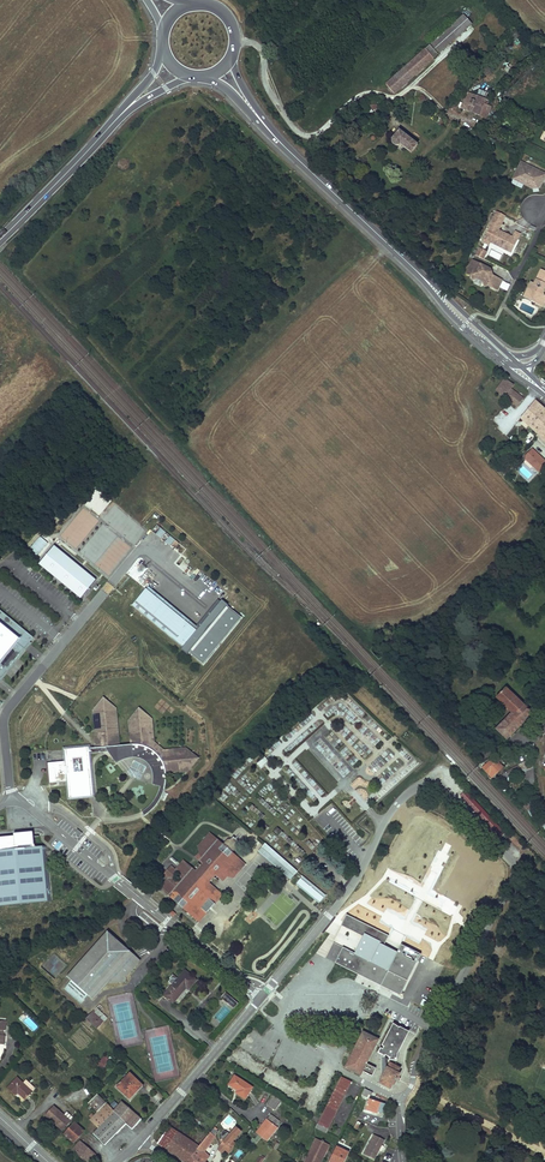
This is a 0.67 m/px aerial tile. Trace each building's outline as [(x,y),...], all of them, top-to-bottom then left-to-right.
[(430,45),(439,56),(473,25),(464,15),(430,45)] [(430,45),(425,49),(435,60),(439,56),(430,45)] [(406,67),(416,77),(435,60),(425,49),(406,67)] [(416,77),(406,67),(386,84),(396,95),(416,77)] [(492,107),(487,105),(484,104),(485,100),(468,93),(462,108),(480,115),(480,116),(487,119),(492,107)] [(418,145),(411,139),(407,136),(399,130),(392,139),(393,143),(396,145),(399,145),(400,144),(412,153),(418,145)] [(532,188),(534,185),(540,188),(544,178),(544,173),(522,162),(513,179),(532,188)] [(497,211),(485,236),(493,239),(491,243),(512,253),(518,239),(513,236),(500,230),(506,216),(497,211)] [(513,236),(518,239),(521,234),(516,231),(513,236)] [(485,236),(483,239),(482,242),(490,245),(491,243),(493,239),(485,236)] [(483,259),(487,251),(480,248),(476,255),(483,259)] [(473,261),(467,274),(471,276),(473,280),(476,278),(483,282),(485,287),(488,286),(498,290),(503,280),(490,274),(491,271),(491,269),(473,261)] [(527,290),(530,291),(532,299),(531,301),(543,307),(544,304),(544,296),(544,295),(544,293),(544,291),(543,290),(544,287),(544,271),(541,269),(534,283),(531,282),(527,290)] [(523,297),(531,301),(532,299),(530,291),(527,290),(523,297)] [(504,396),(517,406),(523,398),(511,388),(514,385),(505,378),(496,389),(504,395),(504,396)] [(544,439),(544,410),(535,401),(522,417),(544,439)] [(544,468),(544,459),(532,446),(522,456),(540,473),(544,468)] [(155,534),(161,538),(166,532),(160,528),(155,534)] [(28,551),(37,557),(48,541),(39,535),(28,551)] [(170,545),(174,539),(169,535),(165,542),(170,545)] [(97,579),(55,545),(39,564),(81,599),(97,579)] [(196,631),(146,589),(132,606),(183,648),(203,664),(242,617),(221,600),(196,631)] [(26,647),(33,638),(0,611),(0,680),(26,647)] [(64,699),(70,693),(59,682),(53,689),(64,699)] [(496,729),(507,739),(511,735),(531,714),(506,688),(497,697),(513,712),(496,729)] [(116,711),(108,712),(107,714),(106,714),(105,714),(104,714),(103,713),(102,712),(94,713),(95,730),(106,747),(109,751),(132,749),(133,756),(134,756),(139,756),(142,757),(145,759),(148,761),(151,765),(152,767),(153,770),(153,771),(154,773),(165,772),(165,773),(185,771),(186,769),(187,764),(187,761),(186,757),(186,754),(184,751),(183,749),(164,750),(153,742),(152,733),(152,721),(150,721),(150,718),(143,712),(136,713),(130,719),(130,723),(129,723),(130,730),(131,744),(120,745),(118,733),(116,711)] [(97,748),(106,747),(95,730),(97,748)] [(186,748),(183,749),(184,751),(186,754),(186,757),(187,761),(187,764),(186,769),(185,771),(188,771),(198,758),(186,748)] [(69,781),(70,797),(92,795),(88,749),(67,751),(68,761),(68,770),(68,772),(69,781)] [(132,756),(133,756),(132,749),(109,751),(116,761),(128,757),(132,756)] [(260,770),(268,763),(264,758),(256,765),(260,770)] [(492,760),(483,768),(492,778),(503,768),(499,762),(496,765),(492,760)] [(65,761),(48,762),(50,783),(67,781),(66,773),(66,770),(65,761)] [(518,765),(510,770),(511,772),(507,775),(508,776),(521,770),(518,765)] [(165,772),(154,773),(154,784),(160,786),(165,788),(165,785),(166,782),(166,776),(165,773),(165,772)] [(165,788),(160,786),(158,791),(157,794),(155,798),(153,801),(151,804),(147,807),(143,810),(141,812),(144,815),(148,812),(153,808),(157,804),(160,800),(162,795),(165,788)] [(465,791),(460,796),(466,802),(468,801),(472,806),(470,807),(473,810),(475,809),(479,813),(477,814),(482,820),(484,818),(486,821),(486,826),(484,827),(490,833),(493,833),(498,839),(505,833),(488,815),(465,791)] [(245,865),(236,857),(230,858),(228,857),(232,854),(236,849),(235,846),(236,844),(231,839),(229,841),(226,841),(222,845),(219,849),(218,848),(219,842),(209,834),(206,838),(198,847),(199,853),(195,858),(202,864),(200,866),(198,864),(195,868),(197,870),(196,871),(188,864),(184,865),(181,863),(175,870),(168,878),(162,885),(164,887),(164,891),(174,900),(177,897),(179,899),(178,901),(178,903),(180,905),(183,905),(183,903),(186,905),(183,908),(193,917),(198,916),(201,919),(220,898),(217,896),(217,890),(209,883),(210,881),(215,884),(218,881),(214,878),(216,876),(222,882),(227,876),(233,878),(245,865)] [(514,835),(510,839),(520,849),(524,845),(514,835)] [(14,839),(0,840),(0,906),(51,901),(47,855),(44,856),(44,852),(47,851),(46,846),(35,847),(34,837),(14,839)] [(297,871),(266,843),(259,851),(290,879),(297,871)] [(164,875),(168,878),(175,870),(171,866),(164,875)] [(320,902),(326,893),(301,875),(295,884),(320,902)] [(390,934),(347,914),(326,957),(376,981),(400,992),(419,954),(401,945),(397,952),(384,946),(390,934)] [(125,977),(135,966),(128,960),(133,954),(108,931),(67,977),(71,981),(64,989),(81,1004),(88,995),(93,1000),(109,982),(125,982),(125,977)] [(135,966),(140,961),(133,954),(128,960),(135,966)] [(184,970),(178,978),(172,985),(164,995),(173,1003),(186,988),(188,989),(196,980),(184,970)] [(168,982),(172,985),(178,978),(174,975),(168,982)] [(226,1002),(234,1009),(239,1004),(225,992),(221,997),(226,1002)] [(234,1009),(226,1002),(211,1018),(220,1026),(234,1009)] [(99,1005),(92,1012),(100,1019),(97,1022),(100,1025),(107,1018),(100,1012),(103,1008),(99,1005)] [(100,1019),(92,1012),(86,1019),(97,1029),(100,1025),(97,1022),(100,1019)] [(33,1031),(38,1026),(28,1016),(23,1021),(33,1031)] [(363,1033),(346,1067),(360,1075),(362,1071),(372,1076),(376,1068),(366,1063),(378,1040),(363,1033)] [(400,1068),(390,1063),(380,1083),(390,1088),(392,1083),(394,1084),(399,1074),(398,1073),(400,1068)] [(133,1091),(135,1092),(142,1085),(130,1073),(117,1087),(127,1097),(133,1091)] [(253,1088),(236,1076),(230,1085),(238,1091),(237,1093),(245,1099),(253,1088)] [(341,1077),(316,1128),(325,1133),(351,1081),(341,1077)] [(17,1078),(7,1089),(15,1095),(18,1092),(26,1100),(32,1092),(34,1089),(34,1088),(29,1084),(27,1087),(17,1078)] [(365,1088),(362,1094),(367,1097),(369,1095),(371,1095),(373,1092),(365,1088)] [(129,1099),(135,1092),(133,1091),(127,1097),(129,1099)] [(97,1094),(88,1104),(97,1113),(89,1120),(98,1129),(93,1134),(105,1146),(126,1125),(132,1130),(142,1120),(122,1102),(114,1110),(97,1094)] [(282,1101),(273,1096),(267,1105),(276,1110),(282,1101)] [(385,1105),(370,1100),(366,1111),(377,1115),(378,1112),(382,1114),(384,1107),(385,1105)] [(45,1116),(62,1132),(71,1121),(54,1106),(45,1116)] [(271,1115),(257,1133),(259,1135),(262,1138),(264,1139),(264,1138),(267,1140),(278,1127),(276,1126),(280,1122),(271,1115)] [(537,1115),(533,1121),(544,1129),(544,1128),(544,1120),(537,1115)] [(201,1123),(194,1118),(192,1121),(198,1126),(201,1123)] [(75,1123),(63,1135),(74,1144),(85,1132),(75,1123)] [(158,1143),(185,1161),(187,1161),(194,1154),(199,1147),(170,1127),(158,1143)] [(242,1132),(236,1127),(229,1135),(221,1143),(227,1148),(225,1150),(228,1153),(230,1154),(237,1145),(233,1141),(242,1132)] [(221,1143),(229,1135),(223,1131),(216,1139),(221,1143)] [(194,1154),(204,1161),(209,1156),(208,1155),(210,1152),(206,1149),(215,1137),(211,1133),(199,1147),(194,1154)] [(371,1139),(363,1154),(374,1160),(384,1140),(373,1135),(371,1139)] [(316,1138),(309,1153),(305,1161),(321,1161),(329,1145),(324,1142),(322,1141),(316,1138)] [(86,1161),(91,1161),(97,1155),(80,1141),(72,1150),(86,1161)] [(227,1148),(221,1143),(219,1148),(217,1150),(222,1154),(225,1150),(227,1148)] [(204,1161),(194,1154),(187,1161),(204,1161)]
